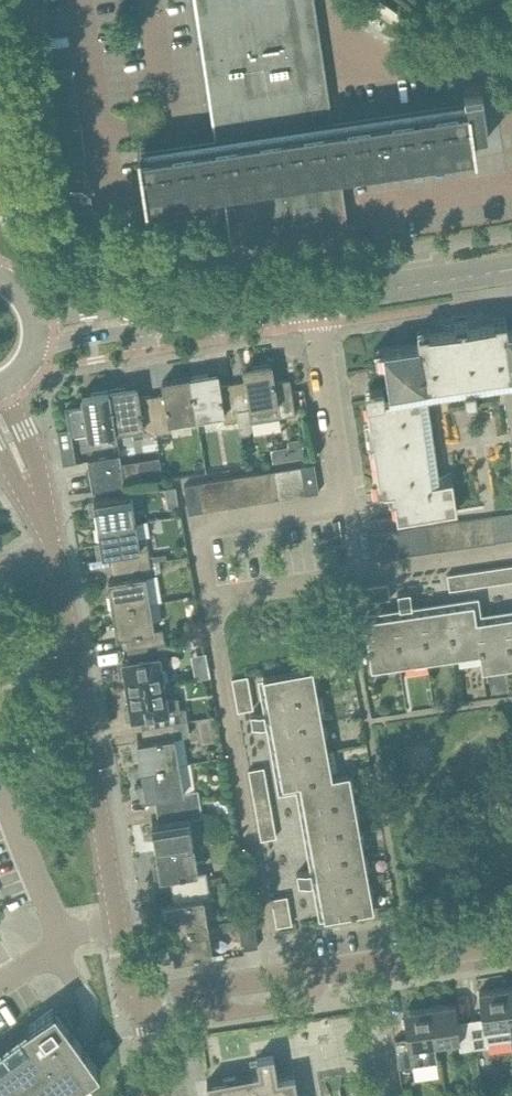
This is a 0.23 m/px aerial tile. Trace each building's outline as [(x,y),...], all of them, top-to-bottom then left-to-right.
[(229,135),(236,181),(245,241),(347,225),(339,174),(338,165),(333,135),(339,135),(338,130),(333,131),(331,119),(321,55),(314,5),(313,0),(209,0),(229,135)] [(372,7),(394,23),(400,13),(381,0),(377,0),(372,7)] [(338,165),(474,145),(475,152),(476,152),(473,130),(486,128),(486,129),(487,129),(481,88),(482,88),(481,82),(464,85),(465,90),(467,99),(331,119),(229,135),(138,148),(146,201),(147,201),(146,194),(236,181),(338,165)] [(398,519),(458,510),(453,479),(433,482),(419,389),(465,382),(468,400),(477,398),(474,381),(511,375),(511,329),(508,329),(506,321),(483,325),(481,317),(467,319),(467,316),(454,318),(454,321),(440,323),(441,331),(417,335),(418,343),(410,344),(374,349),(374,351),(382,350),(387,379),(388,386),(365,390),(380,492),(394,490),(398,519)] [(245,380),(232,382),(238,420),(241,434),(247,433),(253,428),(252,421),(295,413),(290,378),(274,381),(272,363),(243,368),(245,380)] [(218,372),(190,377),(196,418),(223,414),(225,422),(238,420),(232,382),(220,384),(218,372)] [(164,393),(151,395),(157,433),(170,431),(168,422),(196,418),(190,377),(162,381),(164,393)] [(137,385),(109,390),(116,434),(132,432),(133,437),(143,435),(157,433),(151,395),(139,397),(137,385)] [(88,439),(116,434),(109,390),(81,394),(82,404),(66,407),(70,431),(86,429),(88,439)] [(290,459),(305,456),(302,438),(287,440),(288,446),(290,459)] [(73,446),(60,448),(62,464),(75,462),(73,446)] [(120,454),(87,459),(92,490),(124,485),(120,454)] [(139,464),(142,482),(163,479),(160,461),(139,464)] [(314,463),(301,465),(306,494),(319,492),(314,463)] [(293,496),(306,494),(301,465),(288,467),(293,496)] [(288,467),(275,470),(280,498),(293,496),(288,467)] [(267,500),(280,498),(275,470),(262,472),(267,500)] [(262,472),(249,474),(254,502),(267,500),(262,472)] [(241,504),(254,502),(249,474),(236,476),(241,504)] [(236,476),(223,478),(228,506),(241,504),(236,476)] [(215,508),(228,506),(223,478),(210,480),(215,508)] [(210,480),(197,482),(202,511),(215,508),(210,480)] [(188,513),(202,511),(197,482),(184,484),(188,513)] [(175,486),(165,488),(168,508),(179,506),(175,486)] [(94,499),(99,528),(135,522),(130,493),(94,499)] [(504,513),(508,539),(511,539),(511,512),(504,513)] [(508,539),(504,513),(491,515),(495,541),(508,539)] [(491,515),(477,517),(481,543),(495,541),(491,515)] [(481,543),(477,517),(464,519),(468,545),(481,543)] [(464,519),(451,521),(455,547),(468,545),(464,519)] [(455,547),(451,521),(438,523),(442,549),(455,547)] [(137,538),(135,522),(99,528),(103,555),(111,554),(114,567),(150,561),(146,536),(137,538)] [(438,523),(424,525),(428,551),(442,549),(438,523)] [(428,551),(424,525),(411,527),(415,553),(428,551)] [(411,527),(398,529),(402,555),(415,553),(411,527)] [(402,555),(398,529),(385,531),(389,557),(402,555)] [(385,531),(372,533),(375,559),(389,557),(385,531)] [(108,580),(113,609),(149,603),(145,575),(152,574),(150,561),(114,567),(116,579),(108,580)] [(447,574),(449,589),(511,580),(511,564),(447,574)] [(360,587),(362,602),(390,598),(388,583),(360,587)] [(398,593),(400,607),(412,606),(410,591),(398,593)] [(473,600),(364,618),(372,667),(480,651),(482,669),(511,664),(511,614),(476,619),(473,600)] [(154,629),(149,603),(113,609),(117,636),(125,635),(128,647),(164,641),(162,628),(154,629)] [(164,641),(128,647),(131,660),(123,661),(127,689),(164,683),(171,682),(164,641)] [(313,668),(263,677),(283,786),(300,783),(325,918),(374,909),(369,882),(349,773),(332,776),(313,668)] [(232,678),(238,711),(253,708),(247,675),(232,678)] [(164,683),(127,689),(130,702),(132,717),(140,716),(142,728),(188,721),(185,708),(179,709),(177,697),(166,699),(164,683)] [(267,724),(264,712),(250,714),(252,726),(267,724)] [(137,742),(142,769),(178,763),(174,737),(190,735),(188,721),(142,728),(145,741),(137,742)] [(178,763),(142,769),(144,782),(146,798),(154,797),(157,809),(200,802),(198,789),(191,790),(182,791),(178,763)] [(248,769),(261,839),(276,837),(264,766),(248,769)] [(152,823),(156,850),(192,844),(188,818),(202,816),(200,802),(157,809),(160,821),(152,823)] [(169,878),(171,889),(208,883),(206,871),(197,872),(192,844),(156,850),(161,879),(169,878)] [(311,870),(297,873),(299,885),(313,883),(311,870)] [(173,903),(166,904),(171,930),(207,924),(203,899),(210,898),(208,883),(171,889),(173,903)] [(271,898),(277,926),(292,924),(287,895),(271,898)] [(254,919),(238,922),(243,949),(258,947),(257,936),(254,919)] [(171,930),(165,931),(168,946),(173,945),(175,960),(212,954),(207,924),(171,930)] [(511,1038),(509,1023),(504,987),(479,991),(482,1017),(470,1019),(474,1047),(488,1045),(488,1042),(511,1038)] [(455,1003),(430,1007),(435,1043),(459,1039),(460,1049),(474,1047),(470,1019),(457,1021),(455,1003)] [(78,1038),(55,1005),(0,1045),(0,1095),(63,1095),(100,1069),(84,1046),(78,1038)] [(395,1038),(399,1067),(412,1065),(417,1069),(434,1066),(437,1061),(435,1043),(430,1007),(404,1010),(407,1037),(395,1038)] [(98,1044),(104,1053),(110,1049),(113,1047),(107,1038),(104,1041),(98,1044)] [(296,1075),(279,1078),(274,1054),(256,1057),(259,1072),(207,1081),(209,1095),(300,1095),(296,1075)]
